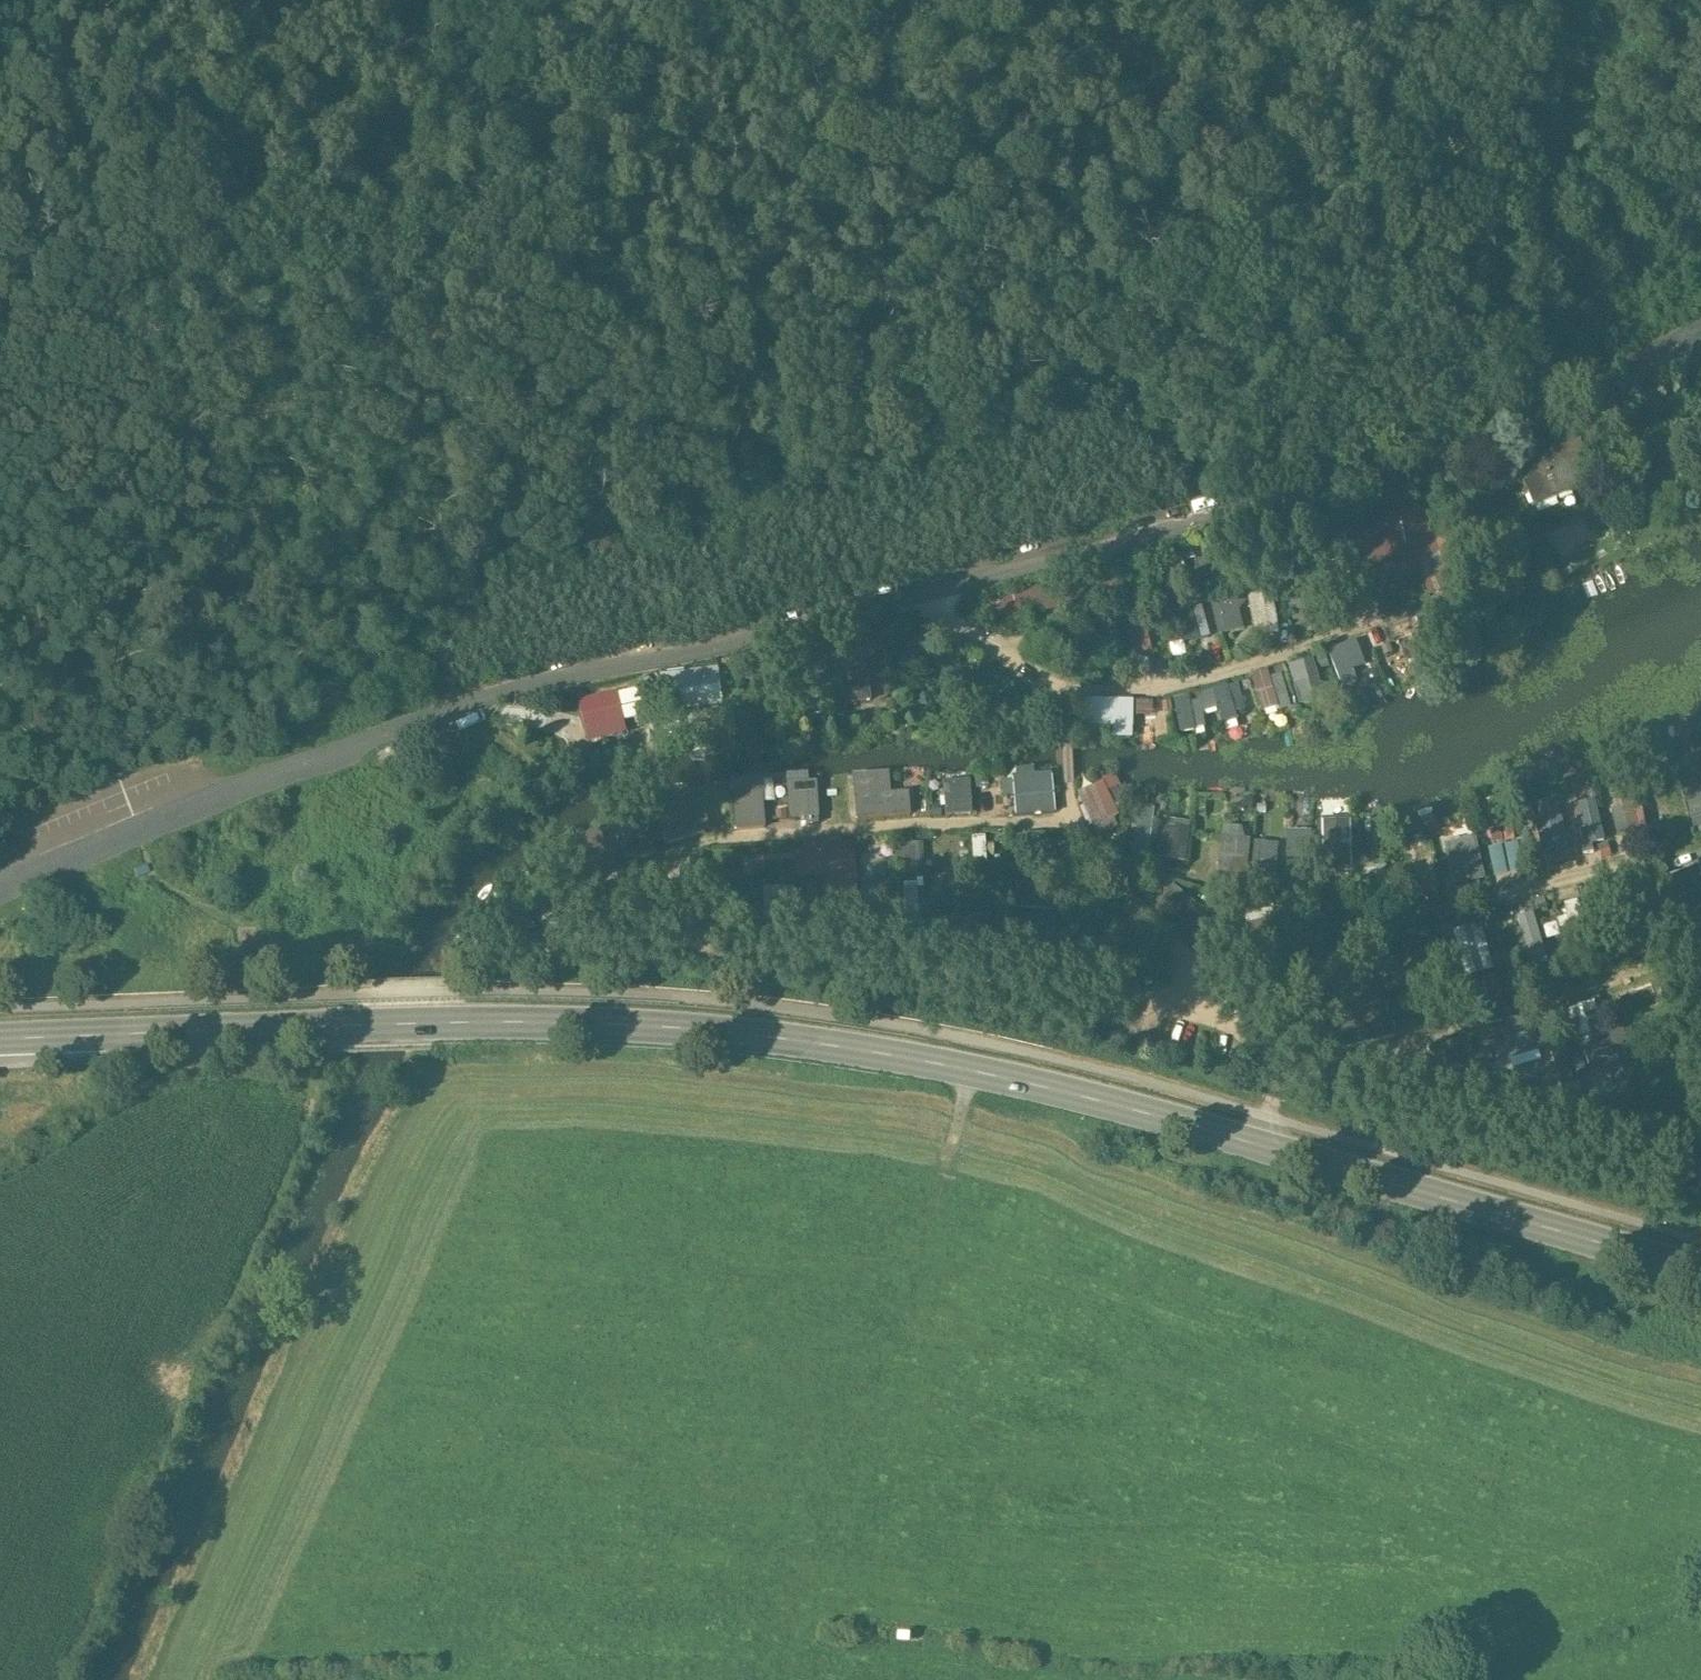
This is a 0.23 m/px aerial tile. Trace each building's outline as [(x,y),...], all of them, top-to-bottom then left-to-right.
[(1580,444),(1518,470),(1535,511),(1597,485),(1580,444)] [(1356,513),(1368,591),(1416,584),(1404,506),(1356,513)] [(1113,580),(1015,601),(1018,614),(1049,607),(1051,615),(1086,608),(1085,599),(1115,593),(1113,580)] [(1203,598),(1176,604),(1183,640),(1210,635),(1203,598)] [(1019,622),(1018,614),(1015,601),(989,606),(994,628),(1019,622)] [(1217,632),(1250,626),(1245,605),(1213,611),(1217,632)] [(1378,625),(1387,648),(1412,638),(1403,615),(1378,625)] [(1136,653),(1154,647),(1147,623),(1128,629),(1136,653)] [(1354,678),(1351,667),(1363,665),(1358,638),(1330,644),(1338,682),(1354,678)] [(850,672),(882,668),(879,648),(847,652),(850,672)] [(1288,661),(1295,693),(1321,687),(1314,655),(1288,661)] [(1281,672),(1268,676),(1266,667),(1247,672),(1259,711),(1290,702),(1281,672)] [(660,698),(712,696),(711,669),(660,671),(660,698)] [(1179,730),(1208,724),(1205,709),(1216,706),(1219,720),(1247,714),(1240,681),(1172,695),(1179,730)] [(609,698),(644,697),(644,693),(579,694),(580,726),(610,726),(609,698)] [(1123,728),(1153,728),(1153,698),(1123,698),(1123,728)] [(1010,794),(1011,810),(1054,809),(1052,768),(997,770),(998,795),(1010,794)] [(736,816),(763,815),(761,776),(734,777),(736,816)] [(1123,814),(1112,776),(1081,784),(1092,823),(1123,814)] [(1695,832),(1700,830),(1700,783),(1683,787),(1695,832)] [(1687,829),(1687,791),(1651,791),(1651,829),(1687,829)] [(1133,803),(1131,849),(1150,850),(1152,804),(1133,803)] [(1559,810),(1535,814),(1540,846),(1535,847),(1537,863),(1566,859),(1559,810)] [(1322,870),(1352,869),(1350,814),(1320,814),(1322,870)] [(973,836),(973,860),(986,860),(986,836),(973,836)] [(1508,841),(1489,845),(1494,872),(1514,869),(1508,841)] [(1668,876),(1681,914),(1700,907),(1700,864),(1668,876)] [(888,914),(886,881),(862,883),(864,916),(888,914)] [(916,882),(902,884),(904,914),(919,913),(916,882)] [(792,913),(792,884),(701,883),(701,912),(792,913)] [(1607,889),(1563,902),(1573,936),(1617,923),(1607,889)] [(1480,921),(1451,928),(1464,977),(1493,969),(1480,921)] [(1587,1003),(1568,1007),(1575,1038),(1594,1034),(1587,1003)]
